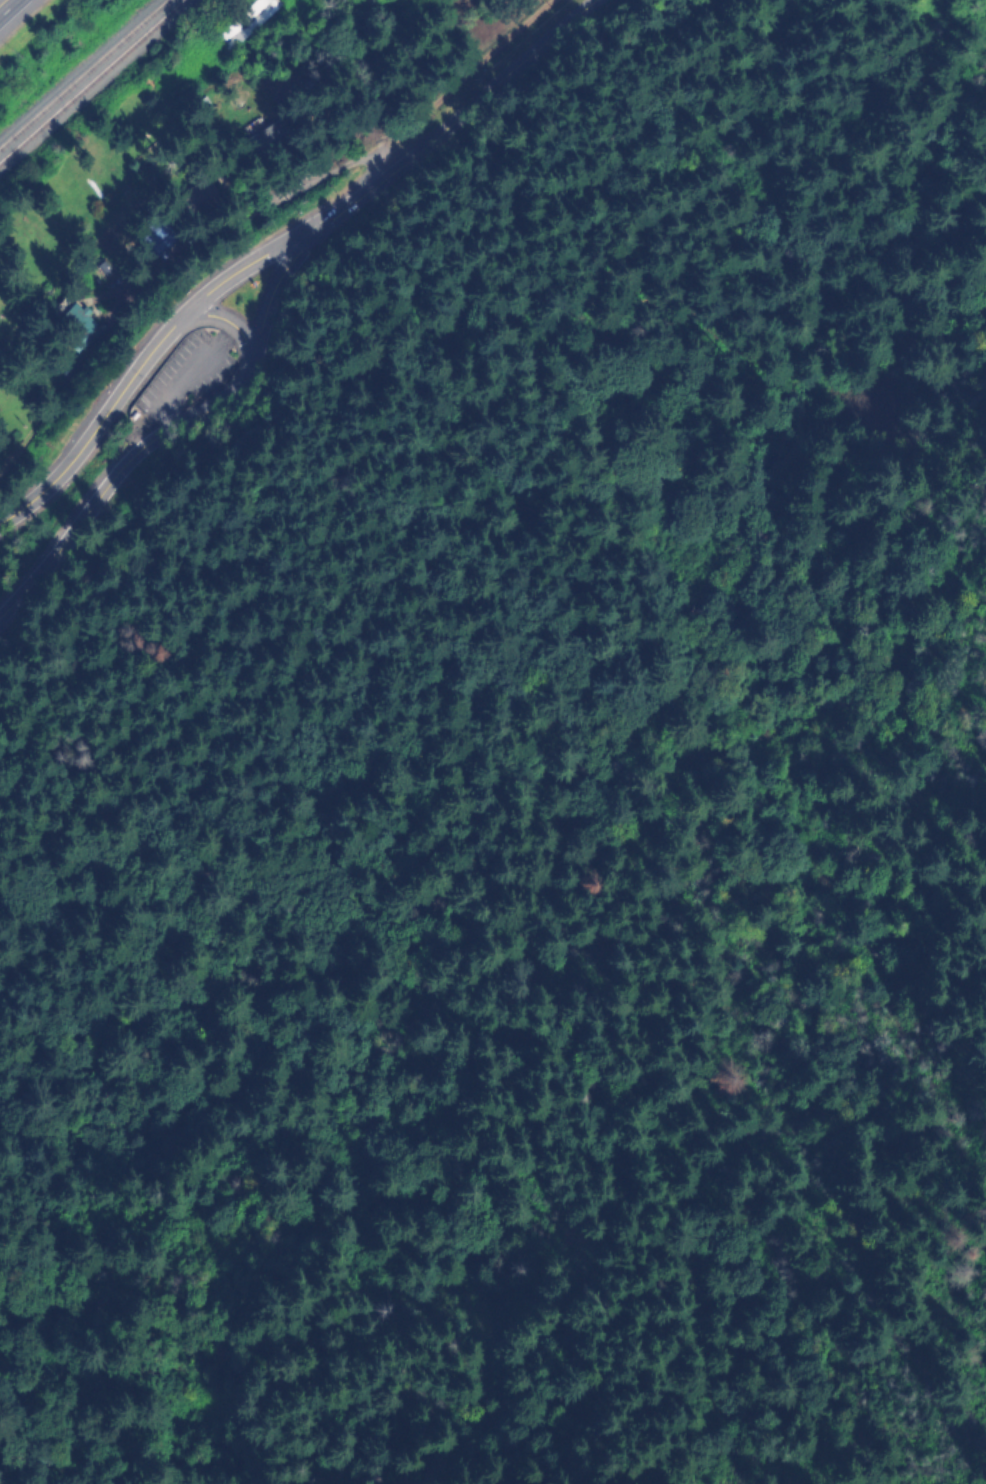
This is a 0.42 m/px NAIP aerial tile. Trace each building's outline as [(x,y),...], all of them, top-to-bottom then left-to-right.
[(231,59),(283,8),(276,0),(260,0),(215,43),(231,59)] [(191,103),(200,98),(207,107),(198,112),(191,103)] [(265,125),(275,136),(255,150),(246,138),(265,125)] [(129,237),(147,220),(166,239),(146,256),(129,237)] [(91,267),(100,260),(113,278),(104,285),(91,267)] [(98,330),(75,355),(47,328),(67,306),(76,311),(79,308),(86,312),(83,317),(98,330)]
